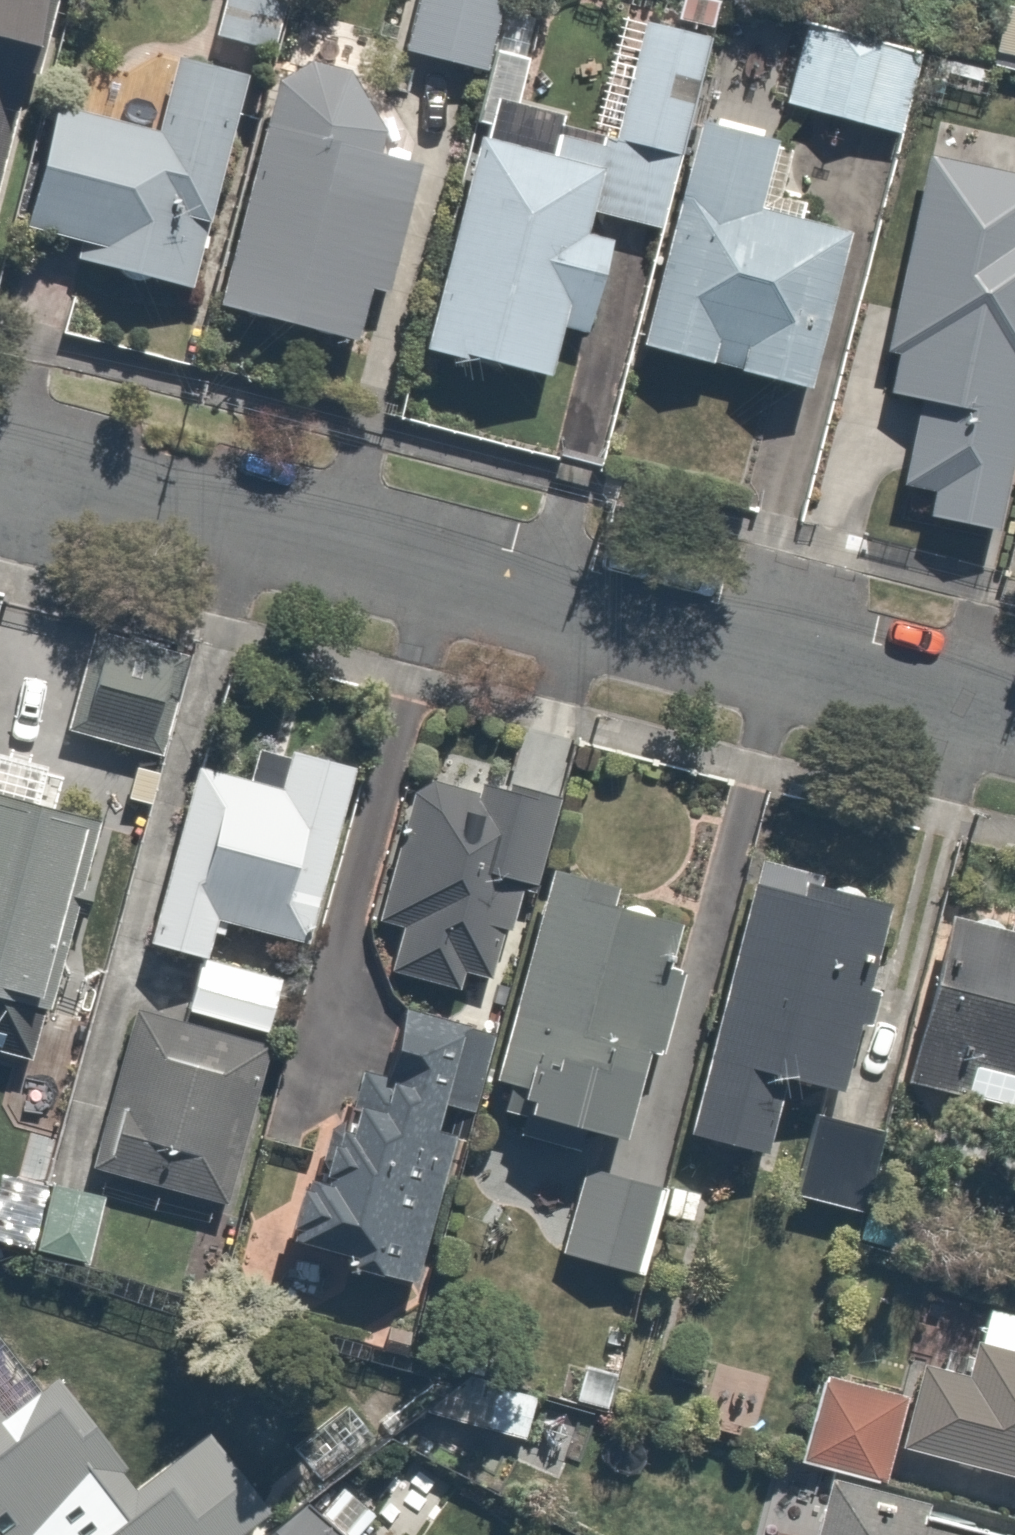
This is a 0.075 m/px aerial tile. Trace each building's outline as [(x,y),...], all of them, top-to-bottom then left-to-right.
[(12,225),(73,3),(61,0),(0,0),(0,222),(12,225)] [(215,49),(272,65),(290,0),(228,0),(215,49)] [(398,55),(491,82),(516,0),(414,0),(398,55)] [(1009,7),(997,62),(1014,66),(1014,8),(1009,7)] [(719,45),(621,21),(584,172),(482,147),(429,362),(546,391),(572,288),(613,299),(631,230),(670,240),(719,45)] [(927,66),(806,35),(785,115),(906,147),(927,66)] [(291,68),(221,320),(380,363),(429,183),(378,169),(398,97),(291,68)] [(263,91),(179,70),(161,139),(63,115),(31,244),(82,257),(77,278),(207,311),(263,91)] [(747,389),(812,406),(854,247),(772,225),(791,155),(705,132),(644,362),(717,381),(723,356),(754,364),(747,389)] [(923,171),(890,363),(900,365),(892,413),(918,418),(904,503),(935,508),(930,535),(1007,548),(1014,502),(1014,187),(923,171)] [(198,651),(107,628),(80,735),(171,758),(198,651)] [(156,949),(205,961),(191,1013),(284,1037),(302,971),(231,952),(238,926),(318,947),(366,764),(308,749),(296,796),(202,772),(156,949)] [(570,801),(500,779),(493,800),(423,777),(374,928),(408,939),(387,1004),(420,1015),(474,1032),(489,987),(497,990),(531,887),(541,890),(570,801)] [(0,800),(0,1059),(48,1070),(106,825),(0,800)] [(916,897),(765,857),(692,1137),(772,1158),(786,1104),(824,1114),(803,1194),(866,1211),(888,1127),(857,1119),(916,897)] [(622,892),(563,877),(511,1088),(540,1095),(535,1115),(649,1144),(703,927),(649,913),(618,906),(622,892)] [(956,923),(914,1080),(978,1096),(984,1074),(1014,1082),(1014,939),(956,923)] [(282,1051),(147,1012),(103,1165),(237,1204),(282,1051)] [(474,1032),(420,1015),(400,1076),(376,1069),(338,1188),(324,1184),(306,1240),(369,1261),(366,1270),(425,1289),(505,1042),(474,1032)] [(667,1192),(586,1169),(561,1258),(642,1281),(667,1192)] [(129,1204),(64,1186),(44,1258),(110,1276),(129,1204)] [(995,1311),(981,1374),(932,1363),(926,1389),(839,1369),(818,1462),(902,1481),(907,1462),(1014,1486),(1014,1315),(995,1311)] [(282,1517),(220,1433),(146,1488),(63,1376),(16,1410),(0,1387),(0,1534),(257,1534),(282,1517)] [(283,1534),(372,1534),(395,1509),(360,1478),(332,1511),(316,1498),(283,1534)] [(844,1483),(832,1534),(937,1534),(944,1507),(844,1483)]
